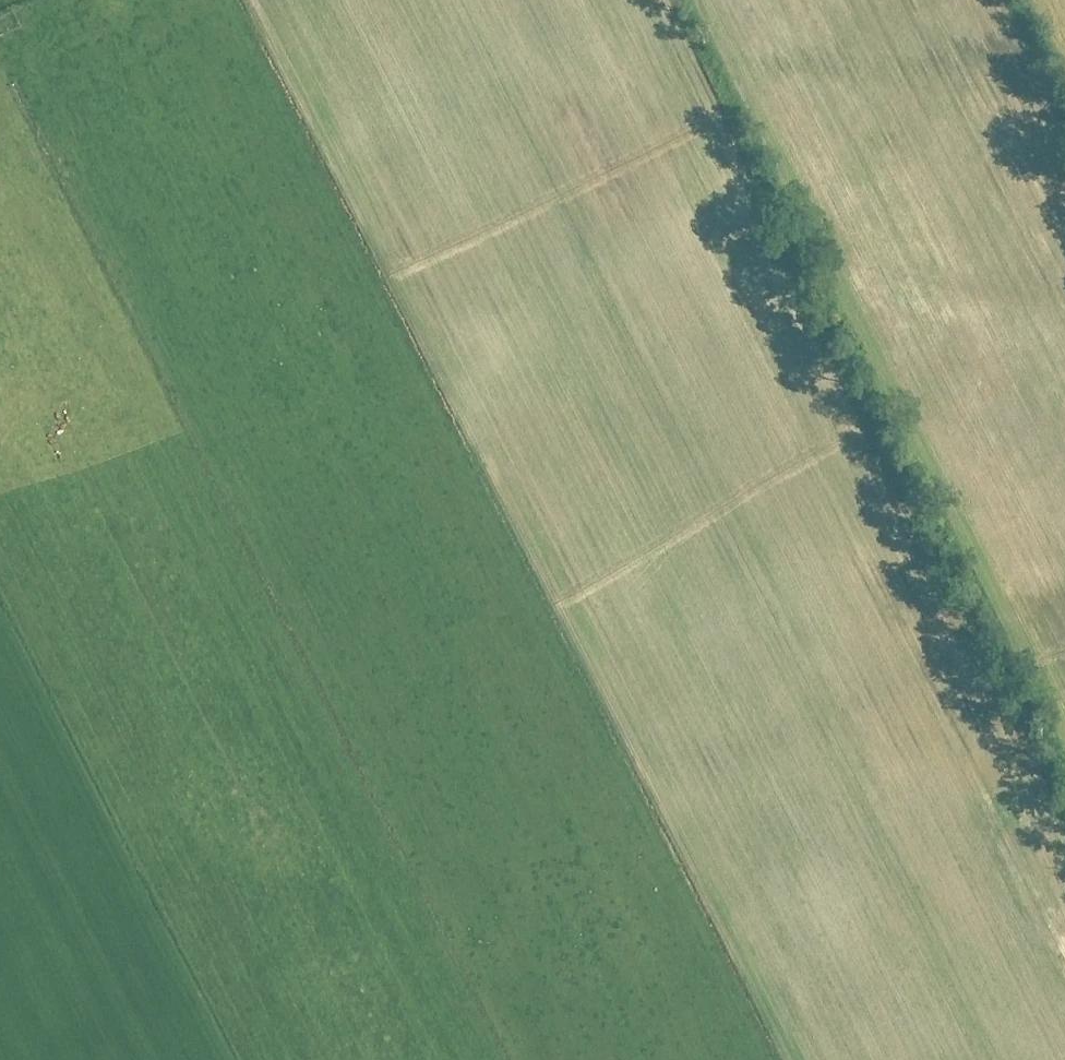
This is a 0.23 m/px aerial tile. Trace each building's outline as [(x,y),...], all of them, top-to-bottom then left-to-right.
[(775,223),(790,216),(783,202),(768,210),(775,223)]
